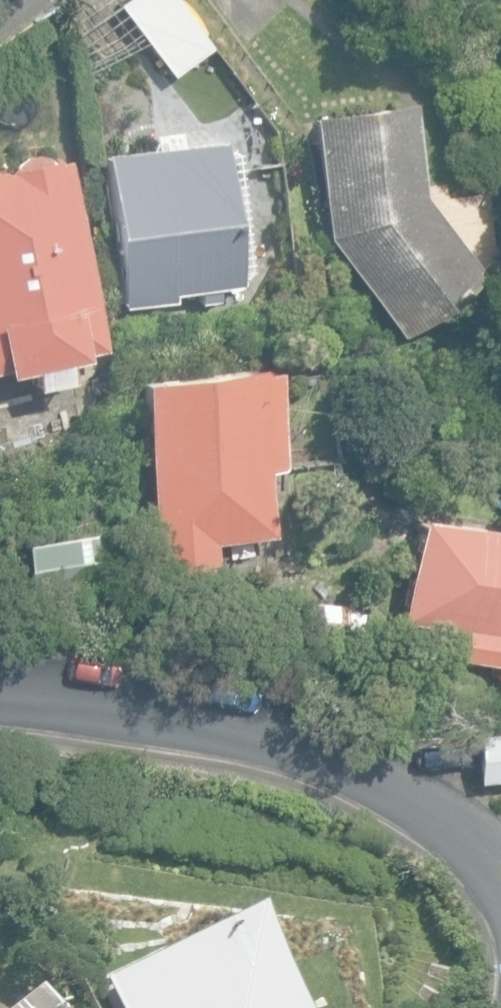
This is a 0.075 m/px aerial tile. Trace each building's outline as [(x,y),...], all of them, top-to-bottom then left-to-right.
[(212,132),(246,108),(205,50),(209,47),(176,0),(125,0),(120,3),(212,132)] [(326,234),(405,336),(485,274),(421,195),(408,100),(310,113),(326,234)] [(104,151),(120,306),(174,301),(173,291),(198,289),(200,302),(220,300),(218,286),(239,284),(224,139),(104,151)] [(33,386),(68,378),(64,359),(82,355),(81,351),(104,347),(64,156),(0,169),(0,368),(4,367),(5,371),(29,366),(33,386)] [(135,375),(160,576),(219,568),(216,543),(275,536),(267,471),(285,469),(272,366),(256,368),(255,360),(135,375)] [(500,677),(500,526),(414,514),(399,618),(460,627),(456,656),(494,662),(492,676),(500,677)] [(103,530),(21,542),(32,612),(113,600),(103,530)] [(299,636),(343,638),(345,603),(300,601),(299,636)] [(477,777),(500,774),(500,728),(472,731),(477,777)] [(255,907),(97,984),(109,1007),(304,1007),(255,907)] [(33,986),(5,1007),(50,1007),(33,986)]
